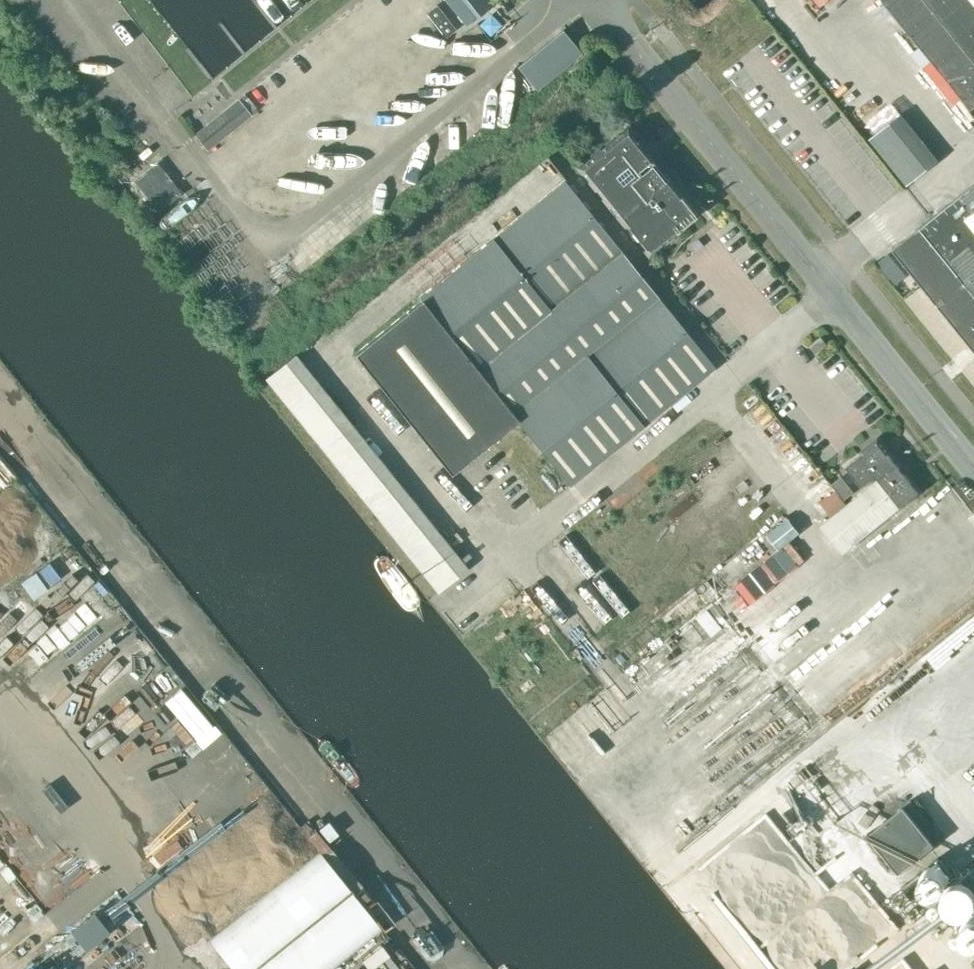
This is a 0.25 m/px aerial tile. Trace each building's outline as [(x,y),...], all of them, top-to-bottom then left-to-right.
[(492,3),(489,0),(447,0),(466,24),(492,3)] [(972,108),(973,107),(973,0),(884,0),(972,108)] [(550,38),(516,66),(536,90),(581,52),(575,45),(566,33),(561,29),(550,38)] [(244,93),(238,98),(251,115),(257,110),(244,93)] [(251,115),(238,98),(216,116),(221,122),(199,140),(209,152),(253,117),(251,115)] [(910,191),(941,164),(901,115),(869,142),(910,191)] [(580,167),(649,252),(695,214),(627,129),(580,167)] [(158,162),(149,170),(173,201),(183,194),(158,162)] [(149,170),(135,180),(159,212),(173,201),(149,170)] [(451,473),(518,420),(570,485),(716,368),(564,179),(418,297),(421,299),(354,353),(451,473)] [(893,248),(973,348),(973,183),(893,248)] [(698,239),(689,247),(694,253),(703,245),(698,239)] [(816,353),(827,344),(821,336),(810,345),(816,353)] [(265,378),(437,592),(466,568),(294,355),(265,378)] [(843,553),(919,492),(878,440),(846,465),(862,485),(875,475),(878,478),(820,524),(843,553)] [(11,518),(30,506),(0,460),(0,501),(11,518)] [(787,518),(767,534),(779,550),(800,534),(787,518)] [(196,829),(227,802),(213,787),(183,814),(196,829)] [(899,872),(934,844),(903,805),(867,834),(899,872)] [(952,875),(938,857),(903,885),(920,907),(938,893),(935,889),(952,875)] [(380,939),(317,859),(204,947),(221,968),(341,968),(380,939)]
